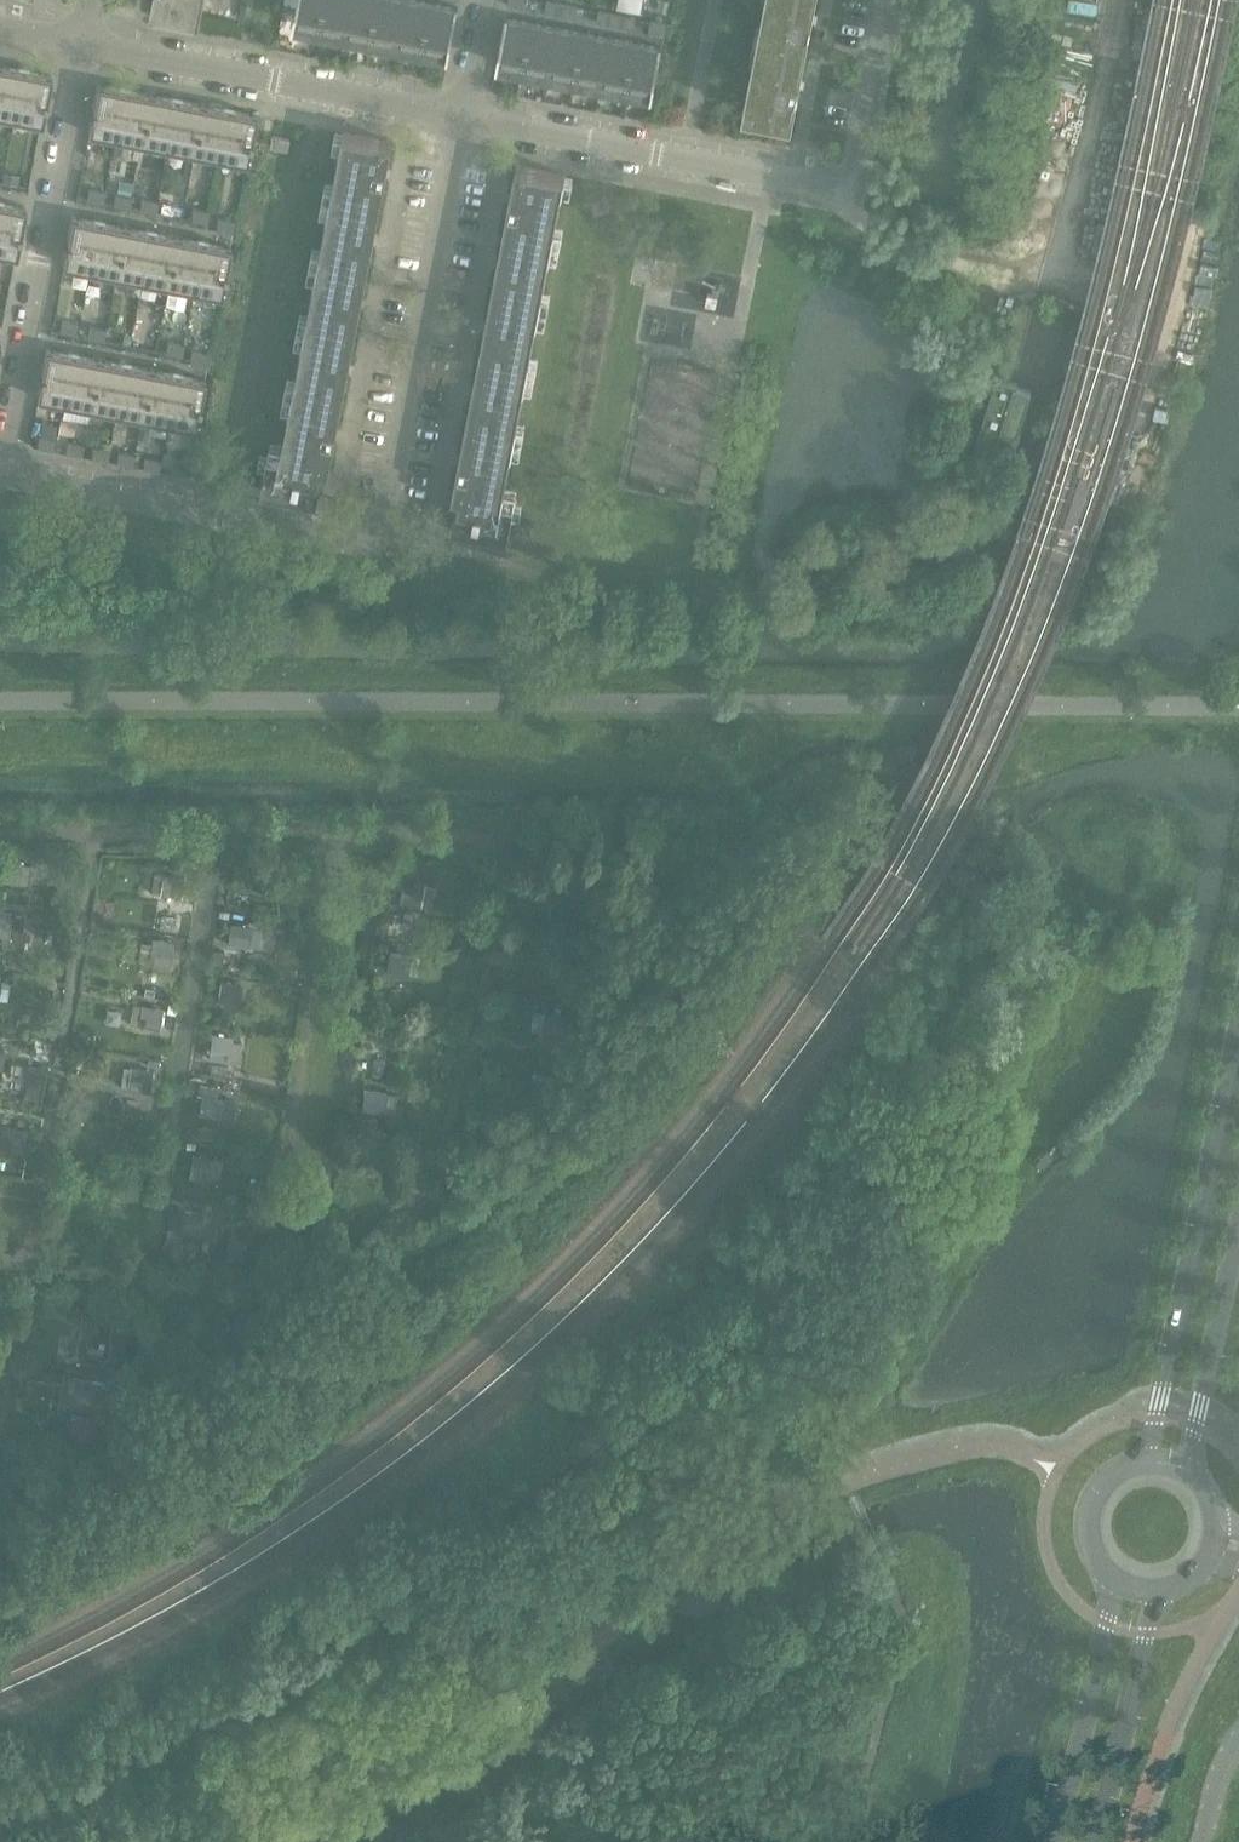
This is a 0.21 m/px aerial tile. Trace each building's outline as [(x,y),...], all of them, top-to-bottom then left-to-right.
[(153,6),(202,16),(205,0),(155,0),(153,6)] [(294,25),(296,25),(296,24),(321,29),(326,0),(299,0),(294,25)] [(321,29),(347,34),(354,0),(326,0),(321,29)] [(347,34),(372,39),(380,0),(354,0),(347,34)] [(372,39),(398,44),(406,0),(380,0),(372,39)] [(410,0),(406,0),(398,44),(424,49),(432,4),(410,0)] [(509,6),(525,9),(526,0),(510,0),(509,6)] [(635,0),(619,0),(616,13),(631,16),(635,0)] [(659,12),(671,14),(673,1),(667,0),(661,0),(659,12)] [(757,44),(806,54),(816,0),(766,0),(757,44)] [(548,2),(546,13),(561,16),(563,5),(548,2)] [(457,9),(432,4),(424,49),(448,53),(448,54),(450,55),(459,9),(457,8),(457,9)] [(579,8),(563,5),(561,16),(577,19),(579,8)] [(613,26),(615,15),(599,12),(597,23),(613,26)] [(628,29),(630,18),(615,15),(613,26),(628,29)] [(508,18),(506,18),(498,64),(500,64),(500,63),(524,68),(533,24),(508,19),(508,18)] [(667,25),(652,22),(649,33),(665,36),(667,25)] [(559,29),(533,24),(524,68),(550,73),(559,29)] [(584,34),(559,29),(550,73),(576,78),(584,34)] [(610,39),(584,34),(576,78),(602,83),(610,39)] [(636,44),(610,39),(602,83),(628,88),(636,44)] [(661,48),(636,44),(628,88),(652,93),(652,94),(654,94),(663,48),(661,47),(661,48)] [(744,111),(793,120),(806,54),(757,44),(744,111)] [(0,66),(0,115),(15,118),(24,71),(0,66)] [(51,76),(24,71),(15,118),(42,123),(51,76)] [(125,91),(98,86),(89,132),(116,138),(125,91)] [(151,96),(125,91),(116,138),(142,142),(151,96)] [(168,148),(177,101),(151,96),(142,142),(168,148)] [(191,168),(194,153),(203,106),(177,101),(168,148),(165,163),(191,168)] [(220,158),(229,111),(203,106),(194,153),(220,158)] [(256,116),(229,111),(220,158),(247,163),(256,116)] [(394,142),(345,133),(332,198),(381,207),(394,142)] [(287,151),(289,139),(272,136),(269,147),(287,151)] [(517,166),(505,231),(553,240),(566,175),(517,166)] [(381,207),(332,198),(320,264),(368,273),(381,207)] [(0,204),(0,252),(16,256),(25,209),(0,204)] [(73,218),(64,265),(90,270),(99,223),(73,218)] [(125,228),(99,223),(90,270),(116,275),(125,228)] [(151,233),(125,228),(116,275),(142,280),(151,233)] [(505,231),(492,297),(540,306),(553,240),(505,231)] [(178,238),(151,233),(142,280),(168,285),(178,238)] [(204,243),(178,238),(168,285),(195,290),(204,243)] [(230,248),(204,243),(195,290),(221,295),(230,248)] [(368,273),(320,264),(307,330),(356,339),(368,273)] [(492,297),(479,362),(528,372),(540,306),(492,297)] [(61,321),(59,334),(75,337),(78,324),(61,321)] [(307,330),(294,395),(343,404),(356,339),(307,330)] [(47,350),(38,397),(65,402),(74,355),(47,350)] [(100,361),(74,355),(65,402),(91,407),(100,361)] [(126,366),(100,361),(91,407),(117,412),(126,366)] [(479,362),(467,428),(515,437),(528,372),(479,362)] [(152,371),(126,366),(117,412),(143,418),(152,371)] [(178,376),(152,371),(143,418),(169,423),(178,376)] [(205,381),(178,376),(169,423),(196,428),(205,381)] [(294,395),(282,459),(322,467),(322,468),(330,470),(343,404),(294,395)] [(454,494),(459,495),(462,495),(463,493),(503,501),(515,437),(467,428),(454,494)] [(270,457),(263,491),(318,501),(322,479),(320,478),(322,468),(322,467),(282,459),(270,457)] [(460,505),(458,505),(453,527),(508,538),(515,504),(503,501),(463,493),(462,495),(460,505)] [(22,863),(0,860),(0,881),(19,885),(22,863)] [(182,897),(185,877),(164,873),(161,894),(182,897)] [(405,880),(402,900),(422,904),(425,884),(405,880)] [(14,916),(0,914),(0,936),(10,938),(14,916)] [(250,948),(253,927),(231,923),(228,944),(250,948)] [(170,967),(174,941),(153,938),(149,963),(170,967)] [(410,979),(415,953),(393,949),(388,976),(410,979)] [(221,981),(217,1002),(238,1006),(242,984),(221,981)] [(160,1028),(163,1008),(143,1005),(140,1025),(160,1028)] [(403,1045),(407,1023),(381,1019),(377,1040),(403,1045)] [(229,1061),(233,1037),(212,1034),(208,1058),(229,1061)] [(133,1067),(129,1088),(149,1091),(153,1070),(133,1067)] [(387,1115),(391,1091),(367,1087),(363,1111),(387,1115)] [(221,1119),(225,1098),(203,1094),(199,1116),(221,1119)]
